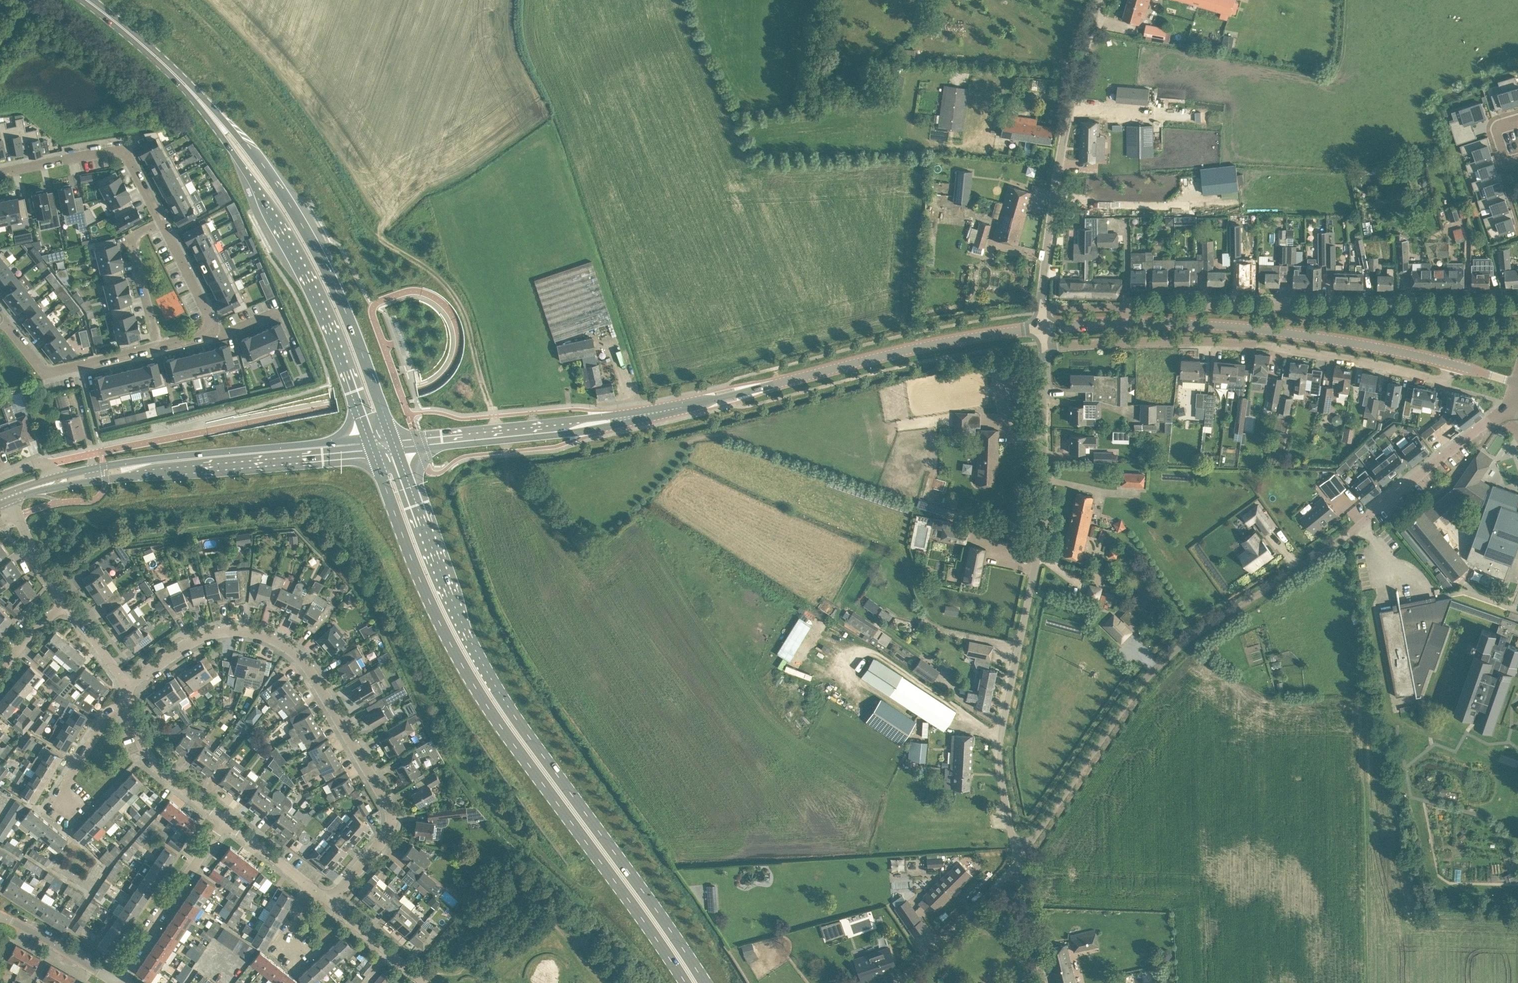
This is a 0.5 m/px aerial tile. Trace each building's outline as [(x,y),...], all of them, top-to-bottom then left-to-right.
[(1123,19),(1139,24),(1141,16),(1145,17),(1146,14),(1150,0),(1129,0),(1123,19)] [(1199,5),(1226,13),(1232,14),(1236,0),(1183,0),(1199,5)] [(1153,36),(1165,38),(1166,30),(1154,28),(1153,36)] [(1225,35),(1222,50),(1231,51),(1234,36),(1225,35)] [(1516,76),(1507,79),(1516,106),(1517,106),(1517,84),(1516,76)] [(1516,106),(1507,79),(1498,81),(1501,92),(1492,95),(1496,110),(1507,106),(1507,109),(1516,106)] [(1118,84),(1117,101),(1149,104),(1150,87),(1118,84)] [(945,85),(938,127),(963,130),(968,89),(948,86),(945,85)] [(1010,106),(1015,107),(1027,109),(1029,98),(1012,95),(1010,106)] [(1481,102),(1460,109),(1463,118),(1450,122),(1457,144),(1477,137),(1475,129),(1473,130),(1470,123),(1486,118),(1481,102)] [(42,154),(37,129),(26,131),(23,117),(17,119),(18,125),(20,135),(23,148),(28,147),(30,157),(42,154)] [(1000,136),(1015,138),(1050,143),(1053,126),(1036,124),(1037,119),(1024,117),(1024,122),(1003,119),(1000,136)] [(20,135),(18,125),(8,127),(7,121),(0,122),(0,130),(5,154),(5,151),(10,150),(11,153),(23,150),(23,148),(20,135)] [(1081,134),(1080,160),(1098,161),(1098,159),(1099,150),(1105,150),(1105,139),(1099,139),(1099,136),(1100,122),(1081,121),(1081,128),(1082,128),(1082,134),(1081,134)] [(1154,125),(1128,125),(1128,156),(1154,156),(1154,125)] [(143,156),(164,145),(157,130),(144,133),(148,141),(138,146),(143,156)] [(1488,136),(1460,145),(1463,154),(1474,151),(1477,160),(1494,155),(1494,154),(1492,155),(1488,145),(1491,144),(1488,136)] [(1452,143),(1439,146),(1441,156),(1455,152),(1453,143),(1452,143)] [(169,155),(164,145),(143,156),(144,157),(145,156),(150,165),(170,154),(169,155)] [(1432,158),(1441,156),(1439,146),(1430,149),(1432,158)] [(154,175),(175,164),(170,154),(150,165),(155,174),(154,175)] [(1496,162),(1494,155),(1477,160),(1466,163),(1469,172),(1479,169),(1482,178),(1483,178),(1500,173),(1500,172),(1497,173),(1494,163),(1496,162)] [(159,185),(165,182),(180,174),(175,164),(154,175),(159,185)] [(1204,194),(1239,190),(1236,165),(1201,169),(1204,194)] [(1028,166),(1026,174),(1034,175),(1035,167),(1028,166)] [(211,169),(208,171),(211,176),(214,180),(218,178),(211,169)] [(972,171),(957,170),(954,202),(968,204),(972,171)] [(116,171),(98,180),(101,186),(100,186),(106,197),(125,186),(127,186),(124,181),(123,181),(120,176),(119,177),(116,171)] [(1502,180),(1500,173),(1483,178),(1482,178),(1472,181),(1475,190),(1485,187),(1488,196),(1506,191),(1505,190),(1503,191),(1500,181),(1502,180)] [(164,194),(185,183),(180,174),(165,182),(159,185),(164,194)] [(170,203),(191,193),(185,183),(164,194),(165,195),(165,194),(170,203)] [(65,218),(77,216),(80,230),(88,229),(82,198),(75,200),(72,186),(70,186),(70,184),(63,185),(64,187),(59,188),(61,197),(59,198),(61,208),(63,208),(65,218)] [(125,186),(106,197),(112,207),(115,212),(133,203),(130,198),(131,197),(128,192),(129,191),(127,186),(125,186)] [(224,193),(220,195),(224,202),(231,199),(227,191),(224,187),(221,189),(224,193)] [(1031,192),(1008,187),(993,239),(1018,245),(1031,192)] [(36,191),(36,193),(33,194),(34,199),(33,199),(34,207),(36,206),(39,221),(52,218),(53,226),(61,225),(56,202),(50,203),(47,191),(44,191),(43,190),(36,191)] [(1508,199),(1506,191),(1488,196),(1478,199),(1481,208),(1491,204),(1494,214),(1495,214),(1512,209),(1511,209),(1509,209),(1506,199),(1508,199)] [(174,214),(196,202),(191,193),(170,203),(175,212),(174,213),(174,214)] [(18,198),(6,200),(10,222),(22,219),(22,218),(29,217),(25,198),(18,199),(18,198)] [(10,222),(6,200),(0,201),(0,224),(10,222)] [(179,224),(200,213),(195,203),(196,203),(196,202),(174,214),(179,224)] [(136,208),(133,203),(115,212),(118,218),(117,218),(123,229),(129,226),(130,228),(132,226),(138,224),(137,222),(142,219),(137,208),(136,208)] [(1451,222),(1467,217),(1463,204),(1447,209),(1451,222)] [(1515,228),(1512,217),(1514,217),(1512,209),(1495,214),(1494,214),(1484,217),(1487,226),(1497,223),(1500,233),(1515,228)] [(235,213),(232,214),(234,220),(238,218),(241,217),(239,211),(235,213)] [(1197,223),(1197,216),(1175,216),(1175,225),(1185,225),(1185,224),(1197,223)] [(238,218),(234,220),(238,230),(242,229),(245,227),(244,222),(241,217),(238,218)] [(1080,228),(1079,244),(1083,245),(1083,260),(1086,260),(1085,278),(1091,278),(1092,259),(1093,252),(1093,245),(1098,245),(1098,233),(1098,217),(1086,217),(1086,228),(1080,228)] [(189,242),(211,232),(206,221),(184,232),(189,242)] [(972,244),(973,245),(971,251),(983,254),(991,225),(979,221),(972,244)] [(1240,226),(1230,226),(1231,256),(1241,256),(1240,226)] [(244,234),(240,238),(242,240),(249,237),(248,233),(245,227),(242,229),(244,234)] [(1462,227),(1453,229),(1457,240),(1458,243),(1466,240),(1462,227)] [(195,251),(216,241),(211,232),(189,242),(189,244),(191,243),(195,251)] [(1118,233),(1098,233),(1098,245),(1118,245),(1118,233)] [(1357,239),(1360,255),(1366,254),(1362,233),(1356,234),(1357,239)] [(1408,258),(1407,240),(1404,240),(1404,233),(1396,233),(1397,259),(1408,258)] [(96,249),(99,260),(120,255),(119,249),(117,243),(116,244),(116,243),(114,237),(95,242),(97,248),(96,248),(96,249)] [(40,239),(31,241),(34,246),(38,250),(41,247),(40,239)] [(200,261),(220,251),(215,242),(216,242),(216,241),(195,251),(200,261)] [(1437,241),(1425,241),(1429,256),(1431,262),(1432,262),(1431,256),(1437,256),(1437,241)] [(1449,241),(1437,241),(1437,256),(1449,256),(1449,241)] [(1296,262),(1297,246),(1287,245),(1287,246),(1287,255),(1287,262),(1296,262)] [(1279,262),(1287,262),(1287,255),(1287,246),(1279,246),(1279,262)] [(1203,263),(1203,272),(1209,272),(1209,284),(1225,284),(1225,272),(1230,272),(1230,255),(1231,255),(1231,248),(1221,248),(1220,263),(1203,263)] [(1499,249),(1501,271),(1505,270),(1507,287),(1517,286),(1517,269),(1511,269),(1509,248),(1499,249)] [(8,266),(11,263),(8,259),(2,251),(0,252),(0,272),(8,266)] [(59,259),(57,251),(42,255),(48,262),(59,259)] [(224,261),(220,251),(200,261),(199,262),(204,271),(225,261),(225,260),(224,261)] [(1146,260),(1132,260),(1132,288),(1134,288),(1134,290),(1141,290),(1141,288),(1147,288),(1147,277),(1154,277),(1154,269),(1154,251),(1146,251),(1146,260)] [(40,252),(33,258),(37,263),(37,262),(40,260),(42,259),(44,257),(42,255),(40,252)] [(102,271),(104,277),(123,273),(122,267),(122,266),(123,266),(122,261),(120,255),(99,260),(102,271)] [(1379,270),(1379,257),(1369,257),(1370,270),(1379,270)] [(1494,274),(1494,264),(1492,257),(1474,258),(1474,265),(1472,265),(1473,288),(1490,288),(1490,274),(1494,274)] [(1321,287),(1322,266),(1316,266),(1316,259),(1308,258),(1308,266),(1308,286),(1321,287)] [(47,266),(42,259),(37,263),(42,270),(47,266)] [(1175,269),(1176,269),(1176,259),(1163,259),(1163,264),(1161,264),(1161,269),(1154,269),(1154,277),(1154,288),(1156,288),(1156,290),(1162,290),(1162,288),(1169,288),(1169,276),(1176,276),(1175,269)] [(1175,269),(1176,276),(1176,288),(1178,288),(1178,289),(1184,289),(1184,287),(1191,287),(1190,276),(1198,276),(1198,259),(1185,259),(1185,264),(1183,264),(1183,268),(1176,269),(1175,269)] [(555,341),(612,322),(591,260),(534,280),(555,341)] [(1239,260),(1238,284),(1253,285),(1253,275),(1257,275),(1257,263),(1253,263),(1253,261),(1239,260)] [(209,281),(230,270),(225,261),(204,271),(209,281)] [(1432,288),(1432,269),(1432,262),(1431,262),(1408,263),(1408,269),(1413,269),(1412,269),(1412,288),(1432,288)] [(1465,288),(1465,269),(1464,262),(1447,262),(1447,269),(1447,288),(1465,288)] [(7,287),(18,278),(14,273),(9,266),(12,264),(11,263),(8,266),(0,272),(0,285),(3,282),(5,285),(7,287)] [(1280,285),(1281,265),(1260,264),(1259,280),(1266,281),(1266,285),(1280,285)] [(1349,287),(1350,272),(1343,272),(1344,264),(1336,264),(1336,272),(1335,287),(1349,287)] [(1350,272),(1349,287),(1364,287),(1364,272),(1364,264),(1350,264),(1350,272)] [(1308,286),(1308,266),(1294,265),(1294,285),(1308,286)] [(68,274),(67,268),(59,270),(56,272),(59,277),(68,274)] [(1379,288),(1394,288),(1394,275),(1394,268),(1388,268),(1388,275),(1379,275),(1379,288)] [(1446,288),(1447,288),(1447,269),(1432,269),(1432,288),(1440,288),(1441,290),(1446,290),(1446,288)] [(214,290),(235,280),(230,270),(209,281),(209,282),(210,282),(214,290)] [(105,284),(107,295),(129,290),(127,284),(126,278),(125,279),(123,273),(104,277),(104,280),(105,283),(104,283),(105,284)] [(1091,298),(1091,278),(1085,278),(1061,277),(1060,297),(1091,298)] [(5,296),(10,304),(28,290),(18,278),(7,287),(8,289),(10,292),(5,296)] [(1123,279),(1099,278),(1091,278),(1091,298),(1122,298),(1122,288),(1123,279)] [(61,284),(58,280),(52,284),(56,288),(61,284)] [(219,300),(240,290),(235,280),(214,290),(219,300)] [(56,288),(55,289),(57,292),(64,287),(61,284),(56,288)] [(22,307),(26,311),(37,303),(28,290),(10,304),(16,311),(22,307)] [(111,306),(112,312),(132,308),(130,303),(130,302),(131,301),(132,301),(130,296),(129,290),(107,295),(110,306),(111,306)] [(248,307),(240,290),(219,300),(218,301),(222,311),(233,306),(236,312),(248,307)] [(68,306),(74,301),(71,296),(64,301),(68,306)] [(24,321),(30,328),(47,315),(37,303),(26,311),(26,312),(30,316),(24,321)] [(113,319),(116,330),(137,325),(136,319),(134,313),(133,313),(132,308),(112,312),(113,317),(114,318),(113,318),(113,319)] [(42,331),(45,336),(57,327),(47,315),(30,328),(34,334),(36,336),(42,331)] [(280,349),(290,344),(281,322),(270,327),(275,339),(280,349)] [(140,336),(139,330),(137,325),(116,330),(119,341),(121,348),(140,343),(139,339),(139,337),(140,336)] [(99,334),(97,326),(91,328),(93,336),(99,334)] [(43,345),(49,353),(66,339),(57,327),(45,336),(47,338),(49,341),(43,345)] [(280,349),(275,339),(270,327),(270,328),(261,332),(265,343),(270,354),(271,354),(269,349),(278,345),(279,349),(280,349)] [(89,337),(87,329),(79,331),(81,339),(89,337)] [(265,343),(261,332),(251,336),(251,335),(260,358),(270,354),(265,343)] [(250,362),(260,358),(251,335),(240,340),(250,362)] [(615,395),(612,382),(603,384),(598,363),(597,363),(595,353),(596,353),(593,337),(557,345),(561,360),(582,356),(584,366),(581,367),(585,388),(595,386),(598,399),(615,395)] [(76,352),(66,339),(49,353),(53,358),(55,360),(57,359),(61,356),(65,361),(76,352)] [(232,355),(229,344),(218,347),(224,371),(241,367),(238,354),(232,355)] [(306,359),(299,344),(291,348),(298,363),(306,359)] [(608,344),(597,347),(601,364),(612,361),(608,344)] [(213,373),(224,371),(218,347),(218,348),(208,350),(211,362),(213,373)] [(203,376),(213,373),(211,362),(208,350),(197,353),(199,358),(203,376)] [(192,378),(203,376),(199,358),(197,353),(187,355),(192,378)] [(1271,355),(1256,353),(1255,367),(1252,367),(1250,381),(1267,383),(1269,369),(1271,355)] [(192,378),(187,355),(177,358),(176,357),(178,366),(182,381),(192,378)] [(178,366),(176,357),(165,360),(171,384),(182,381),(178,366)] [(1200,360),(1183,360),(1182,376),(1183,376),(1183,381),(1206,382),(1207,362),(1200,361),(1200,360)] [(1215,378),(1214,387),(1230,388),(1232,363),(1216,361),(1215,378)] [(1310,393),(1319,394),(1322,370),(1313,369),(1313,372),(1308,372),(1309,364),(1291,361),(1289,376),(1296,377),(1294,392),(1305,393),(1307,378),(1312,379),(1310,393)] [(159,372),(157,362),(146,364),(152,388),(167,385),(164,371),(159,372)] [(1232,363),(1230,388),(1242,389),(1243,381),(1245,364),(1232,363)] [(141,391),(152,388),(146,364),(146,365),(136,368),(138,377),(141,391)] [(141,391),(138,377),(136,368),(125,370),(129,386),(131,392),(141,390),(141,391)] [(1350,387),(1352,370),(1336,368),(1333,383),(1339,383),(1338,390),(1340,391),(1339,398),(1348,400),(1350,387)] [(279,372),(285,386),(293,383),(287,369),(279,372)] [(120,396),(121,396),(121,395),(131,392),(129,386),(125,370),(115,373),(115,374),(120,396)] [(1381,397),(1382,392),(1375,391),(1378,375),(1363,372),(1360,386),(1367,388),(1365,396),(1370,397),(1368,405),(1367,405),(1365,415),(1369,416),(1367,426),(1375,427),(1377,421),(1379,408),(1381,397)] [(120,396),(115,374),(115,373),(105,375),(104,374),(104,375),(110,399),(120,396)] [(1071,374),(1070,388),(1086,388),(1086,399),(1092,399),(1093,374),(1071,374)] [(1127,375),(1093,374),(1092,399),(1099,399),(1113,404),(1126,404),(1127,375)] [(110,399),(104,375),(93,377),(96,389),(90,390),(95,410),(101,409),(99,401),(110,399)] [(279,375),(270,380),(273,386),(283,384),(279,375)] [(1273,377),(1267,408),(1277,410),(1283,378),(1273,377)] [(1400,383),(1400,381),(1392,380),(1392,382),(1390,381),(1389,385),(1388,391),(1382,390),(1382,392),(1381,397),(1379,408),(1385,409),(1387,401),(1398,403),(1399,397),(1401,397),(1403,390),(1401,390),(1402,384),(1400,383)] [(1425,388),(1425,386),(1417,384),(1417,386),(1414,386),(1412,397),(1406,396),(1403,414),(1410,415),(1412,406),(1423,408),(1424,404),(1427,388),(1425,388)] [(1330,412),(1333,386),(1322,385),(1319,410),(1330,412)] [(1440,410),(1443,399),(1437,398),(1438,390),(1434,389),(1427,388),(1424,404),(1432,405),(1432,408),(1440,410)] [(230,396),(229,392),(229,390),(226,390),(218,392),(219,395),(220,399),(230,396)] [(1481,409),(1478,406),(1480,404),(1473,396),(1462,394),(1462,393),(1450,391),(1449,396),(1447,409),(1459,411),(1459,409),(1462,413),(1453,420),(1458,427),(1462,424),(1464,427),(1465,428),(1483,414),(1483,413),(1485,411),(1482,408),(1481,409)] [(1197,393),(1196,407),(1207,408),(1209,394),(1197,393)] [(63,394),(57,395),(60,407),(66,406),(63,394)] [(1212,432),(1212,427),(1213,427),(1215,412),(1216,394),(1209,394),(1207,408),(1205,418),(1204,431),(1212,432)] [(1293,398),(1282,395),(1279,411),(1280,412),(1279,416),(1286,417),(1287,413),(1290,413),(1293,398)] [(1245,415),(1248,397),(1239,396),(1235,432),(1243,433),(1245,415)] [(150,409),(146,410),(148,416),(158,414),(156,407),(155,402),(148,404),(150,409)] [(181,411),(179,403),(172,405),(173,410),(174,413),(181,411)] [(1157,415),(1157,404),(1144,404),(1141,404),(1140,421),(1157,421),(1157,419),(1157,415)] [(1157,419),(1157,421),(1168,421),(1172,421),(1174,404),(1170,404),(1157,404),(1157,415),(1157,419)] [(1092,416),(1095,416),(1099,416),(1099,406),(1085,406),(1084,406),(1070,406),(1070,414),(1068,414),(1068,421),(1070,421),(1070,422),(1092,422),(1092,416)] [(62,412),(63,420),(65,427),(61,428),(63,434),(67,434),(68,440),(84,436),(80,417),(75,418),(72,419),(70,410),(62,412)] [(955,411),(954,433),(967,433),(968,412),(955,411)] [(11,427),(19,447),(31,443),(26,430),(32,428),(26,414),(16,418),(19,424),(11,427)] [(127,422),(125,415),(115,418),(116,424),(127,422)] [(11,427),(3,430),(1,424),(0,424),(0,440),(2,439),(6,452),(19,447),(11,427)] [(1342,440),(1352,441),(1353,428),(1344,427),(1342,440)] [(1000,431),(979,429),(975,483),(993,484),(995,468),(997,468),(1000,431)] [(1421,457),(1429,451),(1417,435),(1415,437),(1409,441),(1421,457)] [(1085,436),(1071,436),(1071,443),(1070,443),(1070,445),(1068,445),(1068,450),(1070,450),(1070,452),(1084,452),(1085,445),(1095,445),(1095,437),(1085,437),(1085,436)] [(1397,442),(1401,446),(1408,440),(1405,436),(1397,442)] [(1413,463),(1421,457),(1409,441),(1401,448),(1403,451),(1413,463)] [(1367,452),(1363,446),(1356,452),(1360,457),(1367,452)] [(1400,470),(1407,464),(1395,449),(1392,451),(1387,455),(1400,470)] [(1490,485),(1482,480),(1480,478),(1493,459),(1486,453),(1480,450),(1462,476),(1456,486),(1424,512),(1423,511),(1416,517),(1408,524),(1453,580),(1469,567),(1467,565),(1432,522),(1462,498),(1461,498),(1465,492),(1481,504),(1483,505),(1483,503),(1486,504),(1488,500),(1516,510),(1517,505),(1517,493),(1493,484),(1493,486),(1490,485)] [(1391,477),(1400,470),(1387,455),(1384,451),(1381,453),(1376,457),(1379,461),(1391,477)] [(1094,452),(1094,461),(1111,461),(1111,453),(1111,452),(1094,452)] [(1341,475),(1351,467),(1347,461),(1337,470),(1341,475)] [(1384,483),(1391,477),(1379,461),(1371,467),(1374,471),(1384,483)] [(971,473),(973,464),(964,462),(961,471),(971,473)] [(1373,495),(1381,489),(1366,469),(1362,472),(1357,475),(1361,479),(1373,495)] [(1143,487),(1144,474),(1122,472),(1122,486),(1143,487)] [(1335,473),(1325,481),(1337,495),(1346,487),(1335,473)] [(1365,501),(1373,495),(1361,479),(1353,485),(1355,488),(1365,501)] [(1083,517),(1090,519),(1093,508),(1090,508),(1092,496),(1077,493),(1072,516),(1082,519),(1083,517)] [(1336,513),(1323,498),(1317,503),(1318,505),(1306,515),(1311,521),(1308,524),(1314,531),(1324,523),(1324,524),(1329,521),(1328,520),(1336,513)] [(1516,510),(1488,500),(1486,504),(1468,555),(1471,556),(1469,561),(1504,582),(1511,563),(1512,563),(1517,547),(1517,511),(1516,510)] [(1269,519),(1258,504),(1243,515),(1250,524),(1256,520),(1260,526),(1269,519)] [(1081,559),(1090,519),(1083,517),(1082,519),(1072,516),(1063,554),(1081,559)] [(1113,521),(1116,531),(1125,529),(1122,519),(1113,521)] [(941,538),(965,542),(967,533),(943,528),(941,538)] [(236,534),(237,544),(252,542),(250,532),(236,534)] [(1255,532),(1253,534),(1253,535),(1247,539),(1251,544),(1253,547),(1241,556),(1251,570),(1248,572),(1249,572),(1276,553),(1275,552),(1273,554),(1263,541),(1262,541),(1255,532)] [(116,548),(120,554),(125,550),(121,544),(116,548)] [(986,548),(969,545),(964,570),(963,570),(961,580),(979,584),(986,548)] [(11,585),(8,581),(10,580),(21,572),(12,559),(1,567),(6,575),(0,579),(0,592),(11,585)] [(327,576),(331,568),(327,564),(322,572),(327,576)] [(107,570),(105,571),(100,565),(91,572),(95,578),(86,584),(93,593),(107,583),(113,579),(107,570)] [(1437,566),(1435,569),(1438,573),(1436,575),(1446,586),(1449,590),(1453,586),(1447,578),(1437,566)] [(228,602),(228,597),(226,570),(226,568),(225,568),(218,570),(215,571),(217,581),(215,581),(215,580),(214,578),(212,576),(210,576),(208,577),(207,578),(206,580),(206,582),(206,583),(205,584),(209,600),(217,598),(218,604),(228,602)] [(236,603),(238,602),(246,602),(249,568),(237,569),(226,570),(228,597),(235,597),(236,603)] [(267,601),(272,585),(261,582),(263,572),(252,569),(248,602),(259,605),(260,599),(267,601)] [(286,608),(292,592),(281,588),(286,578),(275,573),(272,585),(267,601),(266,606),(276,610),(278,605),(286,608)] [(207,601),(203,584),(191,587),(188,577),(177,579),(178,581),(188,606),(190,610),(200,608),(199,602),(207,601)] [(311,587),(318,591),(322,583),(315,579),(311,587)] [(15,615),(19,610),(20,609),(18,608),(25,600),(26,600),(36,593),(31,586),(33,584),(29,580),(28,581),(27,580),(16,588),(14,591),(16,593),(20,596),(12,604),(9,602),(8,603),(5,606),(6,607),(15,615)] [(149,585),(145,580),(140,584),(143,589),(149,585)] [(178,581),(165,586),(163,581),(154,584),(157,590),(155,590),(174,618),(184,614),(181,609),(188,606),(178,581)] [(1122,583),(1115,581),(1113,589),(1120,591),(1122,583)] [(308,588),(305,594),(302,592),(305,587),(304,584),(303,582),(301,582),(299,582),(297,583),(292,592),(286,608),(293,611),(291,617),(300,621),(303,617),(317,594),(318,592),(308,588)] [(111,602),(121,594),(117,589),(113,591),(107,583),(93,593),(99,602),(107,596),(111,602)] [(341,584),(340,588),(343,591),(347,591),(349,586),(346,583),(341,584)] [(1101,588),(1091,585),(1090,585),(1087,596),(1098,598),(1101,588)] [(122,603),(127,600),(134,595),(134,592),(131,588),(121,594),(111,602),(115,607),(107,613),(113,622),(128,612),(122,603)] [(1452,599),(1453,597),(1437,600),(1401,607),(1398,590),(1397,590),(1401,610),(1395,611),(1394,608),(1380,611),(1396,696),(1413,693),(1413,692),(1416,691),(1417,696),(1421,695),(1420,695),(1431,666),(1435,667),(1449,626),(1443,624),(1450,605),(1500,623),(1496,633),(1483,628),(1477,644),(1482,646),(1479,654),(1475,653),(1455,712),(1473,718),(1473,717),(1477,718),(1475,724),(1493,730),(1513,671),(1512,671),(1515,662),(1517,664),(1517,663),(1517,646),(1509,643),(1513,632),(1517,634),(1517,622),(1452,599)] [(345,595),(344,600),(348,604),(353,602),(354,597),(350,593),(345,595)] [(336,606),(327,600),(317,594),(303,617),(309,621),(306,626),(315,632),(336,606)] [(944,613),(957,616),(959,607),(946,604),(944,613)] [(13,619),(0,608),(0,609),(0,625),(5,629),(13,619)] [(128,612),(113,622),(120,631),(128,625),(132,631),(138,627),(142,624),(147,621),(142,614),(140,616),(134,608),(128,612)] [(879,609),(876,614),(887,621),(890,616),(879,609)] [(865,634),(863,636),(884,650),(892,637),(883,632),(878,639),(873,636),(878,628),(854,612),(847,622),(865,634)] [(1114,615),(1104,625),(1121,642),(1131,632),(1114,615)] [(799,617),(777,652),(790,660),(812,624),(799,617)] [(291,619),(288,627),(293,629),(297,621),(291,619)] [(332,652),(345,641),(338,633),(340,632),(334,625),(317,639),(322,645),(324,643),(332,652)] [(365,637),(376,631),(372,625),(368,627),(367,625),(361,629),(365,637)] [(142,645),(152,639),(148,633),(144,635),(138,627),(132,631),(124,637),(130,646),(139,640),(142,645)] [(57,651),(66,640),(56,631),(46,642),(51,647),(43,656),(38,652),(33,657),(43,665),(44,666),(56,651),(57,651)] [(67,660),(76,649),(66,640),(57,651),(67,660)] [(993,646),(970,641),(967,655),(976,656),(990,659),(993,646)] [(345,678),(362,668),(356,659),(363,655),(357,646),(345,653),(349,660),(338,667),(345,678)] [(76,668),(86,657),(76,649),(67,660),(76,668)] [(244,684),(250,657),(243,656),(243,654),(233,651),(229,673),(238,675),(236,680),(238,683),(244,684)] [(387,651),(377,657),(381,663),(391,658),(387,651)] [(221,679),(218,674),(206,656),(197,661),(198,663),(193,667),(208,690),(213,687),(214,684),(221,679)] [(977,690),(977,691),(992,694),(996,670),(988,668),(990,659),(976,656),(975,661),(977,666),(982,667),(977,690)] [(250,657),(244,684),(249,686),(252,684),(253,687),(257,688),(260,686),(260,685),(262,684),(267,659),(257,657),(257,659),(250,657)] [(862,676),(944,730),(956,711),(874,657),(862,676)] [(51,678),(55,672),(58,669),(50,662),(43,671),(50,676),(51,678)] [(382,691),(376,680),(385,676),(379,665),(368,671),(372,678),(352,690),(360,704),(382,691)] [(22,676),(33,685),(42,675),(31,666),(22,676)] [(86,687),(96,676),(85,667),(76,678),(86,687)] [(208,690),(193,667),(187,671),(185,670),(177,675),(190,694),(197,688),(201,693),(204,693),(205,693),(208,697),(212,695),(208,690)] [(64,688),(70,681),(70,680),(64,675),(62,678),(55,672),(51,678),(64,688)] [(271,706),(293,689),(289,683),(291,682),(284,674),(267,687),(273,695),(268,698),(268,701),(271,706)] [(22,676),(14,685),(25,695),(30,700),(34,695),(29,690),(33,685),(22,676)] [(64,688),(51,678),(50,676),(45,682),(59,693),(64,688)] [(74,702),(78,705),(89,712),(94,704),(84,698),(91,691),(96,696),(106,685),(96,676),(86,687),(76,699),(74,702)] [(189,701),(186,696),(187,695),(175,677),(166,683),(167,684),(161,689),(180,715),(183,712),(181,709),(182,708),(183,705),(189,701)] [(76,699),(73,696),(69,692),(75,685),(70,681),(64,688),(59,693),(59,694),(70,701),(73,703),(74,702),(76,699)] [(16,705),(25,695),(14,685),(5,695),(16,705)] [(371,724),(373,727),(394,714),(390,707),(389,708),(387,704),(407,692),(403,685),(369,705),(373,711),(366,715),(369,720),(367,720),(370,725),(371,724)] [(105,686),(100,692),(105,695),(109,690),(105,686)] [(977,691),(977,690),(968,688),(966,700),(975,701),(974,707),(988,710),(992,694),(977,691)] [(176,718),(180,715),(161,689),(155,693),(154,691),(146,697),(159,715),(166,710),(169,714),(173,715),(176,718)] [(293,689),(271,706),(275,710),(278,711),(282,707),(288,715),(306,701),(299,693),(298,694),(293,689)] [(66,706),(70,701),(59,694),(54,699),(66,706)] [(5,695),(1,700),(0,699),(0,709),(8,715),(16,705),(5,695)] [(36,705),(40,708),(43,704),(39,701),(40,700),(34,695),(30,700),(36,705)] [(881,697),(866,721),(901,744),(916,720),(881,697)] [(407,715),(416,711),(412,700),(403,703),(407,715)] [(40,708),(36,705),(32,710),(33,711),(29,716),(33,719),(41,709),(40,708)] [(255,706),(248,718),(255,722),(262,710),(255,706)] [(292,736),(316,722),(312,716),(314,715),(309,706),(290,717),(295,725),(290,728),(289,731),(292,736)] [(87,716),(76,709),(75,708),(71,714),(65,710),(61,716),(68,720),(80,727),(87,716)] [(42,718),(47,721),(52,715),(47,711),(42,718)] [(420,718),(417,712),(393,726),(394,726),(395,725),(398,731),(404,727),(406,732),(413,727),(411,724),(420,718)] [(19,719),(14,725),(24,734),(35,721),(33,719),(29,716),(23,722),(19,719)] [(39,733),(48,722),(47,721),(42,718),(39,716),(31,727),(39,733)] [(80,727),(68,720),(65,724),(57,719),(53,726),(55,727),(73,738),(80,727)] [(298,744),(298,742),(303,739),(307,747),(326,736),(321,728),(320,729),(316,722),(292,736),(288,738),(290,742),(291,745),(295,746),(298,744)] [(203,739),(199,736),(204,730),(191,726),(189,724),(172,736),(179,742),(174,748),(183,755),(191,745),(195,748),(203,739)] [(66,749),(73,738),(55,727),(54,729),(54,731),(49,739),(66,749)] [(390,756),(405,747),(396,731),(382,739),(386,746),(384,747),(390,756)] [(26,734),(19,744),(24,748),(26,750),(34,739),(26,734)] [(249,737),(247,739),(248,739),(252,743),(256,738),(253,735),(252,734),(250,735),(249,737)] [(953,781),(945,781),(945,787),(953,788),(969,789),(972,735),(952,734),(951,767),(950,773),(954,773),(953,781)] [(200,769),(213,752),(208,748),(211,745),(203,739),(195,748),(200,752),(192,762),(200,769)] [(304,773),(311,769),(335,755),(331,749),(333,748),(328,739),(309,750),(314,758),(309,761),(308,764),(301,768),(304,773)] [(417,757),(420,755),(429,753),(436,760),(441,756),(431,739),(416,748),(417,749),(401,759),(404,764),(397,768),(405,782),(420,773),(416,766),(421,763),(417,757)] [(909,740),(908,761),(925,762),(927,742),(909,740)] [(0,753),(0,754),(4,758),(4,757),(12,747),(8,743),(0,753)] [(62,756),(48,748),(44,745),(37,756),(43,760),(55,767),(62,756)] [(264,748),(259,752),(264,756),(268,751),(264,748)] [(222,769),(229,760),(221,753),(219,756),(213,752),(200,769),(209,776),(217,765),(222,769)] [(335,755),(311,769),(313,774),(317,775),(322,772),(326,780),(345,769),(340,760),(339,761),(335,755)] [(48,778),(55,767),(43,760),(37,756),(33,762),(27,758),(23,763),(36,771),(48,778)] [(226,773),(218,783),(227,790),(240,773),(245,767),(232,756),(229,760),(222,769),(226,773)] [(273,768),(278,762),(274,757),(268,764),(273,768)] [(4,775),(5,774),(6,774),(9,770),(10,769),(3,765),(3,766),(0,769),(0,781),(4,775)] [(48,778),(36,771),(33,777),(16,767),(13,772),(17,774),(42,789),(48,778)] [(441,781),(435,771),(425,777),(429,784),(412,794),(419,806),(429,800),(430,802),(437,798),(431,787),(441,781)] [(138,787),(143,782),(132,772),(124,781),(134,790),(137,794),(141,790),(138,787)] [(347,772),(328,783),(332,791),(328,793),(327,797),(330,802),(354,788),(350,781),(352,780),(347,772)] [(256,780),(248,774),(245,777),(240,773),(227,790),(236,796),(244,786),(248,790),(256,780)] [(423,773),(414,779),(416,782),(425,777),(423,773)] [(42,789),(17,774),(13,779),(26,787),(22,793),(35,801),(42,789)] [(271,789),(266,785),(268,782),(259,776),(256,780),(248,790),(253,793),(245,804),(254,810),(266,794),(271,789)] [(295,784),(291,779),(287,783),(293,788),(295,784)] [(130,796),(134,790),(124,781),(116,789),(129,802),(133,798),(130,796)] [(1438,784),(1434,789),(1436,795),(1443,796),(1448,792),(1445,785),(1438,784)] [(129,803),(129,802),(116,789),(107,798),(121,811),(129,803)] [(267,811),(272,814),(287,795),(280,790),(278,789),(277,790),(275,791),(274,792),(273,794),(273,796),(272,798),(266,794),(254,810),(262,817),(267,811)] [(359,795),(356,789),(350,792),(353,798),(359,795)] [(153,792),(145,801),(149,804),(150,806),(151,807),(156,810),(157,809),(165,799),(164,799),(160,795),(159,795),(158,796),(153,792)] [(287,795),(272,814),(276,818),(271,824),(280,831),(293,815),(288,811),(290,807),(292,805),(293,803),(292,801),(291,799),(287,795)] [(457,797),(456,800),(457,803),(460,805),(463,803),(464,800),(463,798),(460,796),(457,797)] [(121,811),(107,798),(99,807),(115,822),(124,813),(121,811)] [(170,819),(179,807),(170,799),(161,811),(170,819)] [(23,811),(26,806),(16,800),(13,804),(23,811)] [(347,822),(363,835),(370,827),(359,818),(363,813),(364,815),(369,812),(363,802),(358,805),(359,807),(347,822)] [(20,815),(23,811),(13,804),(10,809),(20,815)] [(481,812),(475,806),(466,807),(467,814),(468,821),(486,818),(481,812)] [(106,830),(115,822),(99,807),(91,816),(106,830)] [(142,815),(148,820),(156,810),(151,807),(149,809),(148,808),(142,815)] [(180,826),(189,814),(179,807),(170,819),(180,826)] [(448,816),(449,816),(467,814),(466,807),(427,812),(428,819),(429,818),(429,822),(416,820),(415,834),(420,835),(419,837),(424,837),(432,838),(433,838),(438,838),(440,837),(441,827),(439,826),(442,826),(446,825),(448,823),(449,819),(448,816)] [(31,827),(40,816),(30,808),(21,819),(31,827)] [(17,819),(20,815),(10,809),(8,813),(17,819)] [(302,831),(309,822),(313,816),(309,812),(303,813),(298,819),(293,815),(280,831),(289,838),(297,828),(302,831)] [(14,824),(17,819),(8,813),(5,817),(14,824)] [(189,814),(180,826),(177,830),(181,834),(184,829),(190,834),(199,822),(189,814)] [(142,827),(148,820),(142,815),(135,821),(142,827)] [(40,835),(49,823),(40,816),(31,827),(40,835)] [(97,838),(106,830),(91,816),(82,824),(93,835),(97,838)] [(11,828),(14,824),(5,817),(2,822),(11,828)] [(146,827),(155,834),(157,836),(162,829),(166,824),(155,817),(146,827)] [(347,822),(342,827),(341,821),(335,819),(328,827),(331,830),(332,832),(342,839),(345,835),(355,844),(363,835),(347,822)] [(11,828),(2,822),(0,825),(0,827),(8,832),(11,828)] [(50,842),(59,831),(49,823),(40,835),(50,842)] [(82,824),(74,833),(77,836),(84,843),(85,843),(93,835),(82,824)] [(137,831),(133,827),(132,826),(127,831),(124,827),(122,829),(126,833),(132,838),(137,831)] [(8,832),(0,827),(0,833),(6,836),(8,832)] [(149,840),(155,834),(146,827),(136,839),(140,843),(142,844),(155,853),(159,847),(149,840)] [(170,834),(162,829),(157,836),(164,841),(170,834)] [(15,844),(11,851),(22,858),(25,855),(23,853),(21,852),(21,851),(22,849),(19,847),(20,845),(31,834),(27,831),(15,844)] [(50,842),(59,850),(68,839),(59,831),(50,842)] [(338,844),(342,839),(332,832),(326,839),(324,837),(320,843),(341,861),(348,852),(338,844)] [(125,845),(132,838),(126,833),(120,840),(125,845)] [(184,844),(183,844),(172,836),(168,842),(179,850),(184,844)] [(11,851),(15,844),(8,840),(4,846),(11,851)] [(140,847),(138,846),(134,842),(128,848),(134,853),(139,857),(142,852),(138,849),(140,847)] [(333,869),(341,861),(320,843),(315,848),(316,848),(308,857),(318,867),(323,861),(333,869)] [(116,844),(110,851),(115,856),(121,849),(116,844)] [(430,859),(427,856),(428,854),(421,848),(419,850),(413,845),(401,858),(419,872),(423,867),(426,867),(431,862),(430,859)] [(170,864),(177,854),(165,846),(158,856),(170,864)] [(221,858),(222,858),(231,866),(240,854),(230,846),(221,858)] [(38,860),(42,854),(33,848),(29,854),(38,860)] [(128,860),(134,853),(128,848),(122,855),(128,860)] [(107,865),(115,856),(108,849),(100,858),(107,865)] [(12,863),(15,858),(8,854),(4,860),(11,865),(12,863)] [(47,866),(51,860),(42,854),(38,860),(47,866)] [(250,861),(240,854),(231,866),(241,873),(250,861)] [(941,854),(927,855),(927,859),(927,866),(942,865),(941,854)] [(164,874),(170,864),(158,856),(152,866),(164,874)] [(31,870),(35,863),(28,858),(24,865),(31,870)] [(124,865),(122,864),(117,860),(112,868),(119,872),(124,865)] [(164,874),(152,866),(145,861),(138,871),(157,884),(164,874)] [(259,869),(250,861),(241,873),(250,880),(259,869)] [(395,861),(391,866),(397,872),(401,867),(395,861)] [(972,874),(958,861),(924,896),(925,896),(918,903),(925,909),(931,903),(937,909),(972,874)] [(35,863),(31,870),(39,874),(43,868),(35,863)] [(121,873),(119,872),(112,868),(107,875),(116,881),(121,873)] [(224,875),(214,868),(209,875),(219,882),(223,876),(224,875)] [(1508,873),(1512,883),(1517,881),(1517,872),(1517,870),(1508,873)] [(51,882),(56,876),(48,871),(44,878),(51,882)] [(150,894),(157,884),(138,871),(132,881),(150,894)] [(429,891),(430,891),(434,895),(440,887),(436,883),(437,882),(424,871),(417,880),(428,890),(429,891)] [(262,885),(267,878),(261,873),(256,880),(262,885)] [(208,895),(209,895),(216,885),(202,875),(194,886),(208,895)] [(57,891),(59,887),(63,881),(56,876),(51,882),(49,886),(57,891)] [(369,904),(370,903),(371,904),(388,884),(387,884),(379,878),(377,880),(372,876),(364,885),(358,893),(364,898),(363,899),(369,904)] [(227,877),(222,884),(229,889),(234,882),(227,877)] [(21,885),(11,879),(3,891),(13,897),(21,885)] [(111,885),(109,884),(104,880),(99,888),(106,892),(109,895),(113,890),(109,887),(111,885)] [(143,904),(150,894),(132,881),(129,886),(135,890),(131,896),(143,904)] [(244,889),(234,882),(229,889),(240,896),(244,889)] [(72,895),(76,889),(68,884),(64,890),(70,894),(72,895)] [(388,884),(371,904),(379,911),(386,903),(391,907),(399,898),(395,895),(397,893),(388,885),(388,884)] [(717,884),(706,884),(707,910),(719,910),(717,884)] [(23,904),(31,892),(21,885),(13,897),(23,904)] [(460,885),(454,892),(459,896),(465,889),(460,885)] [(213,898),(209,895),(208,895),(194,886),(187,897),(201,906),(205,909),(213,898)] [(289,907),(295,897),(283,889),(278,887),(272,897),(277,900),(289,907)] [(101,900),(106,892),(99,888),(94,895),(99,899),(101,900)] [(245,895),(252,900),(257,892),(250,888),(245,895)] [(85,898),(82,896),(84,894),(76,889),(72,895),(70,899),(80,905),(85,898)] [(34,910),(41,898),(31,892),(23,904),(34,910)] [(404,893),(400,898),(411,908),(415,904),(404,893)] [(247,907),(252,900),(245,895),(240,903),(247,907)] [(433,895),(429,901),(436,907),(440,901),(433,895)] [(902,895),(892,901),(896,907),(894,908),(907,927),(921,918),(908,898),(905,900),(902,895)] [(137,914),(143,904),(131,896),(125,906),(137,914)] [(194,917),(201,906),(187,897),(180,907),(194,917)] [(44,917),(52,905),(41,898),(34,910),(44,917)] [(230,910),(235,903),(229,898),(224,906),(230,910)] [(395,911),(389,919),(397,926),(412,910),(399,898),(391,907),(395,911)] [(283,917),(289,907),(277,900),(270,910),(283,917)] [(86,908),(93,912),(96,914),(101,907),(91,901),(86,908)] [(119,902),(113,911),(114,913),(130,924),(137,914),(125,906),(119,902)] [(54,923),(62,911),(52,905),(44,917),(54,923)] [(75,913),(70,909),(65,906),(63,909),(63,912),(62,911),(54,923),(64,930),(72,918),(75,913)] [(187,928),(194,917),(180,907),(172,918),(187,928)] [(86,923),(93,912),(86,908),(80,918),(86,923)] [(232,915),(238,920),(243,912),(237,908),(232,915)] [(277,928),(283,917),(270,910),(264,921),(277,928)] [(422,924),(422,925),(425,921),(412,910),(397,926),(405,934),(412,926),(416,930),(417,930),(422,924)] [(123,934),(130,924),(114,913),(111,917),(108,915),(104,920),(108,923),(111,925),(123,934)] [(854,914),(843,915),(845,930),(855,928),(854,914)] [(233,927),(238,920),(232,915),(227,923),(233,927)] [(84,926),(86,923),(80,918),(72,929),(79,933),(84,925),(84,926)] [(179,938),(187,928),(172,918),(165,929),(179,938)] [(841,919),(820,925),(826,940),(846,933),(841,919)] [(221,924),(216,921),(214,920),(209,928),(215,933),(221,924)] [(270,938),(277,928),(264,921),(258,931),(270,938)] [(123,934),(111,925),(108,923),(105,927),(108,930),(104,936),(116,944),(123,934)] [(270,938),(258,931),(246,924),(243,930),(254,937),(252,941),(264,949),(270,938)] [(430,941),(441,928),(436,925),(434,926),(433,924),(426,928),(422,925),(422,924),(417,930),(416,930),(410,937),(418,945),(425,937),(430,941)] [(210,941),(215,933),(209,928),(207,931),(204,929),(200,934),(205,937),(210,941)] [(222,942),(229,931),(224,928),(217,938),(222,942)] [(183,941),(179,938),(165,929),(158,939),(172,949),(176,952),(183,941)] [(227,945),(234,935),(229,931),(222,942),(227,945)] [(233,949),(240,938),(234,935),(227,945),(233,949)] [(1085,935),(1071,938),(1074,951),(1088,947),(1085,935)] [(110,954),(116,944),(104,936),(98,946),(110,954)] [(358,950),(355,948),(353,946),(343,936),(334,944),(344,955),(344,954),(348,959),(358,950)] [(238,952),(245,942),(240,938),(233,949),(238,952)] [(165,960),(172,949),(158,939),(151,950),(165,960)] [(207,946),(202,942),(200,941),(198,945),(191,940),(189,944),(191,946),(202,953),(207,946)] [(243,956),(250,945),(245,942),(238,952),(243,956)] [(752,943),(742,946),(744,954),(754,950),(752,943)] [(21,965),(28,951),(16,944),(8,960),(13,963),(15,961),(21,965)] [(336,962),(344,955),(334,944),(325,952),(339,967),(336,962)] [(1048,948),(1056,982),(1075,982),(1066,944),(1048,948)] [(243,956),(248,959),(255,949),(250,945),(243,956)] [(197,961),(202,953),(191,946),(186,953),(192,957),(197,961)] [(896,969),(889,947),(854,959),(861,980),(896,969)] [(1163,949),(1160,952),(1161,957),(1164,959),(1169,958),(1171,955),(1171,951),(1167,948),(1163,949)] [(158,971),(165,960),(151,950),(143,961),(158,971)] [(32,973),(41,958),(28,951),(21,965),(28,968),(27,970),(32,973)] [(260,970),(270,958),(260,951),(251,962),(260,970)] [(330,975),(339,967),(325,952),(317,960),(326,971),(327,971),(330,975)] [(270,977),(279,966),(270,958),(260,970),(270,977)] [(192,967),(186,963),(182,960),(177,968),(181,970),(187,975),(192,967)] [(318,979),(326,971),(317,960),(308,969),(318,979)] [(360,963),(356,966),(360,970),(366,975),(375,965),(370,961),(369,960),(364,966),(360,963)] [(150,981),(158,971),(143,961),(136,972),(150,981)] [(63,971),(51,964),(43,979),(48,982),(50,980),(54,982),(57,982),(63,971)] [(288,973),(279,966),(270,977),(275,982),(274,982),(281,982),(288,973)] [(318,979),(308,969),(299,977),(305,982),(313,982),(318,979)] [(182,982),(187,975),(181,970),(176,978),(182,982)] [(76,978),(63,971),(57,982),(73,982),(76,978)] [(390,978),(383,972),(374,982),(386,982),(390,978)] [(298,981),(288,973),(281,982),(296,982),(298,981)] [(363,978),(357,973),(352,980),(356,982),(359,982),(363,978)] [(200,980),(204,982),(205,982),(208,978),(204,975),(200,980)]
